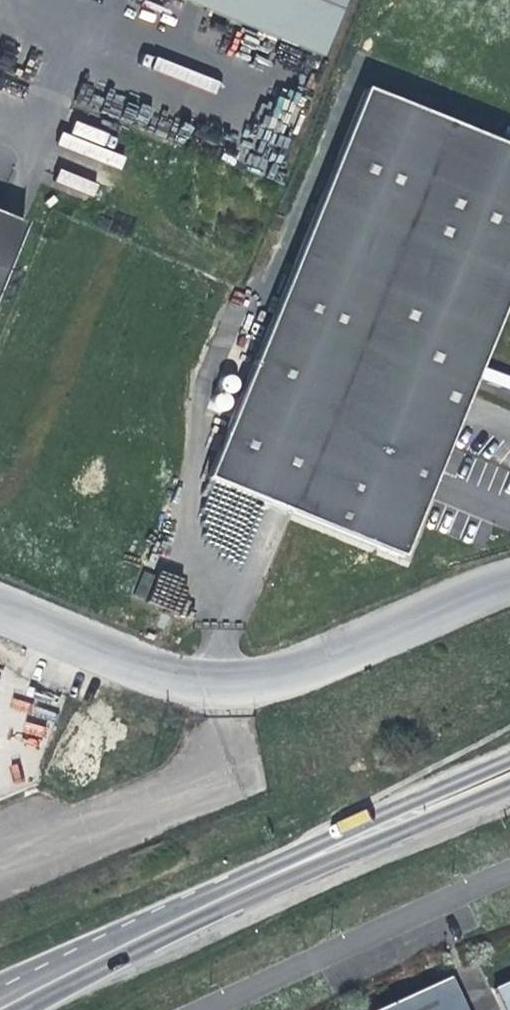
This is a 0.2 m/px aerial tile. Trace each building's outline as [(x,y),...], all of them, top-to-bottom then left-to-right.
[(344,0),(169,0),(317,62),(344,0)] [(509,282),(509,152),(362,92),(203,482),(397,562),(509,282)] [(74,120),(64,146),(120,167),(125,154),(103,146),(107,133),(74,120)] [(94,196),(99,183),(60,168),(56,182),(94,196)] [(24,234),(0,224),(0,297),(24,234)] [(149,598),(174,609),(187,581),(162,570),(149,598)] [(447,970),(361,1009),(466,1009),(447,970)] [(494,981),(508,1009),(509,1009),(509,973),(494,981)]
